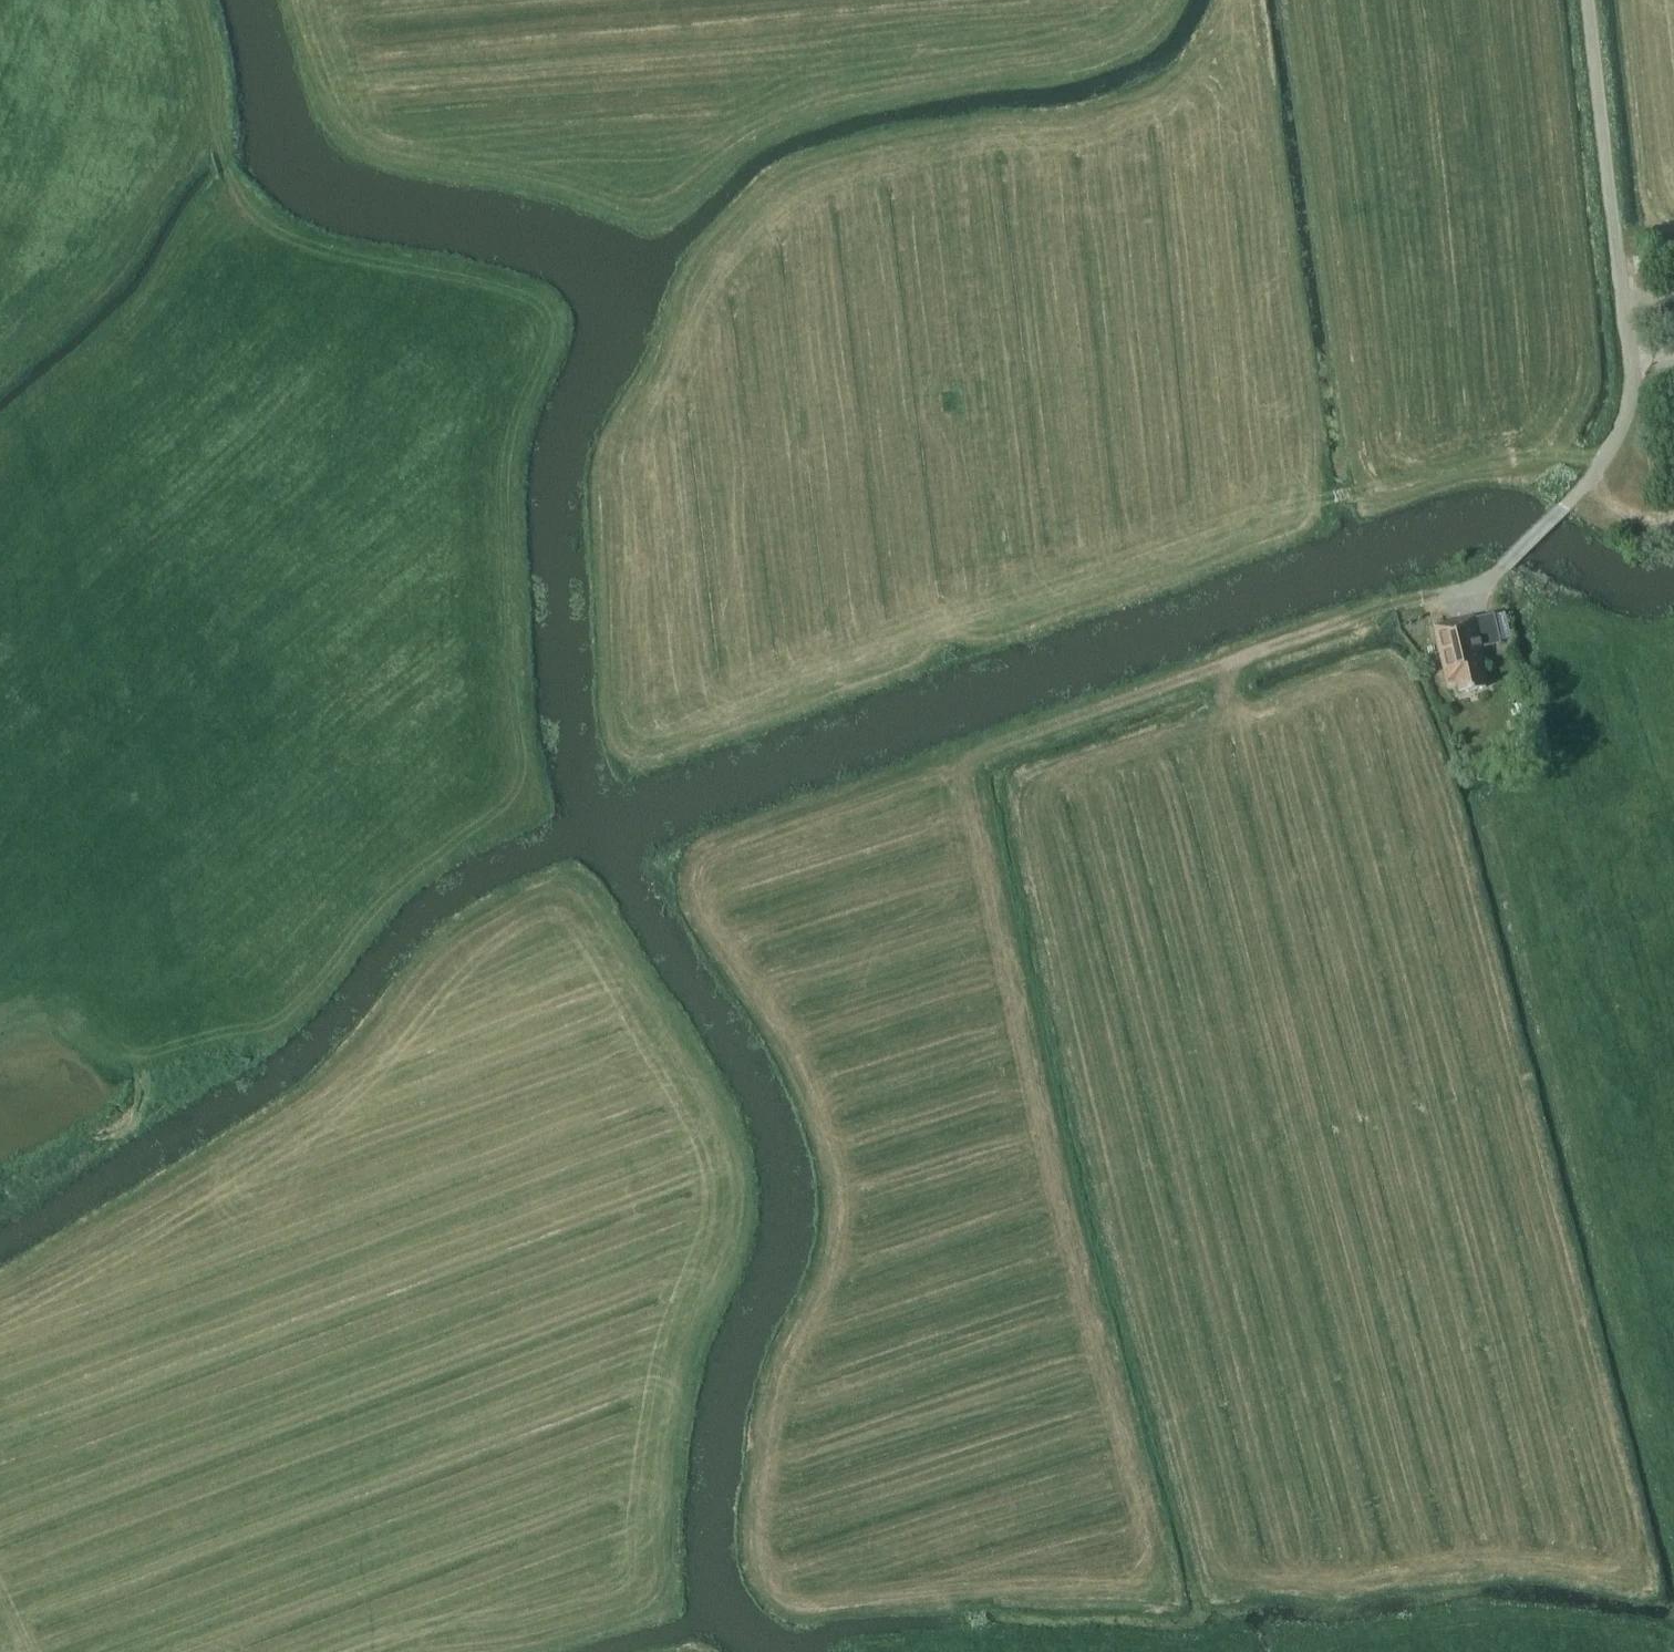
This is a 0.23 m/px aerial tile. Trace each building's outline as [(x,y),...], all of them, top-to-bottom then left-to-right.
[(1479,647),(1499,643),(1494,613),(1472,618),(1479,647)] [(1472,618),(1434,627),(1444,669),(1446,681),(1456,679),(1459,693),(1485,687),(1479,661),(1482,661),(1479,647),(1472,618)]
